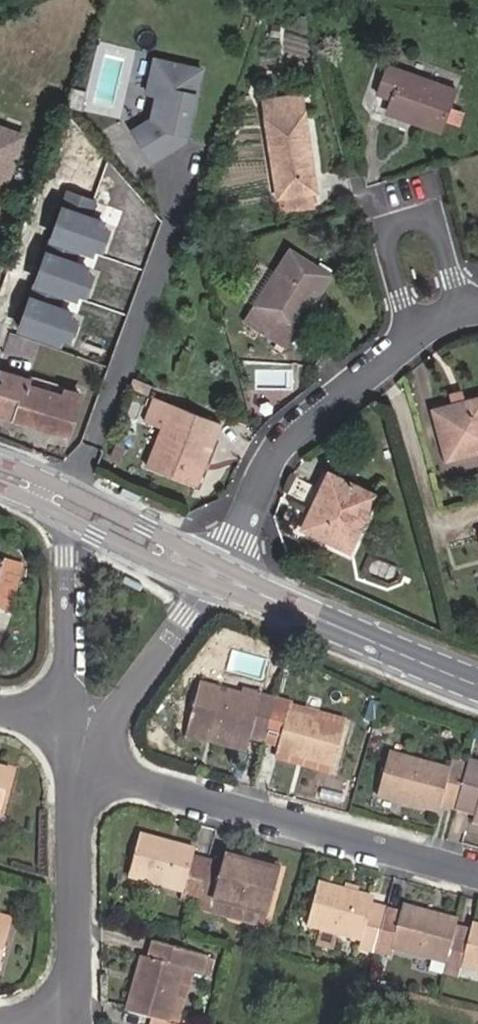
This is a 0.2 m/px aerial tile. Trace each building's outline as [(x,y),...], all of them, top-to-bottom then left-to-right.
[(310,37),(304,16),(292,11),(285,27),(310,37)] [(154,163),(187,142),(203,69),(156,59),(148,94),(159,96),(154,119),(134,132),(154,163)] [(441,134),(457,91),(386,66),(376,94),(391,99),(386,110),(422,122),(420,126),(441,134)] [(264,101),(278,199),(283,198),(311,193),(316,193),(305,113),(289,114),(286,98),(264,101)] [(26,136),(0,126),(0,207),(26,136)] [(86,273),(88,266),(73,261),(79,247),(93,252),(95,246),(102,228),(105,222),(90,216),(96,201),(71,192),(20,328),(60,342),(62,337),(69,318),(71,312),(57,306),(62,292),(76,297),(79,292),(86,273)] [(285,213),(313,208),(311,193),(283,198),(285,213)] [(103,249),(110,231),(102,228),(95,246),(103,249)] [(290,325),(307,299),(314,303),(331,276),(290,251),(245,321),(286,346),(296,329),(290,325)] [(87,295),(94,276),(86,273),(79,292),(87,295)] [(314,303),(307,299),(290,325),(296,329),(314,303)] [(70,340),(77,321),(69,318),(62,337),(70,340)] [(27,392),(31,380),(3,372),(0,380),(0,405),(16,410),(13,420),(69,438),(82,396),(66,391),(68,386),(54,382),(49,399),(27,392)] [(54,382),(32,376),(31,380),(27,392),(49,399),(54,382)] [(146,394),(150,385),(135,380),(132,389),(146,394)] [(463,393),(450,397),(452,406),(465,403),(463,393)] [(155,397),(146,422),(163,429),(173,404),(155,397)] [(465,403),(452,406),(434,411),(448,460),(477,452),(477,399),(465,403)] [(196,487),(221,424),(173,404),(163,429),(147,468),(196,487)] [(13,420),(16,410),(0,405),(0,416),(13,420)] [(349,551),(376,495),(329,473),(302,529),(349,551)] [(8,609),(19,568),(3,564),(1,572),(0,575),(0,607),(8,609)] [(250,738),(263,741),(274,701),(260,697),(259,701),(198,685),(187,728),(248,744),(250,738)] [(288,712),(290,705),(274,701),(263,741),(278,745),(276,752),(331,767),(342,727),(288,712)] [(185,736),(245,752),(248,744),(187,728),(185,736)] [(438,810),(440,805),(454,808),(466,765),(451,761),(448,772),(388,755),(378,794),(438,810)] [(467,761),(466,765),(454,808),(474,814),(473,820),(477,821),(477,764),(467,761)] [(9,772),(0,770),(0,806),(9,772)] [(182,891),(180,899),(195,903),(206,862),(191,858),(193,852),(138,837),(128,876),(182,891)] [(279,865),(225,850),(222,860),(276,875),(279,865)] [(222,860),(220,866),(206,862),(195,903),(193,908),(208,912),(209,906),(211,899),(266,914),(276,875),(222,860)] [(360,939),(358,947),(372,951),(383,910),(370,906),(371,899),(317,885),(305,924),(319,928),(314,945),(331,951),(336,933),(360,939)] [(211,899),(209,906),(208,912),(262,926),(266,914),(211,899)] [(388,955),(391,947),(445,961),(454,928),(455,922),(401,908),(399,914),(383,910),(372,951),(388,955)] [(11,919),(0,916),(0,932),(7,934),(11,919)] [(445,961),(443,970),(456,974),(459,966),(477,971),(477,928),(470,926),(469,932),(454,928),(445,961)] [(149,960),(142,958),(126,1013),(155,1021),(166,1023),(183,969),(201,974),(206,958),(153,943),(149,960)]
